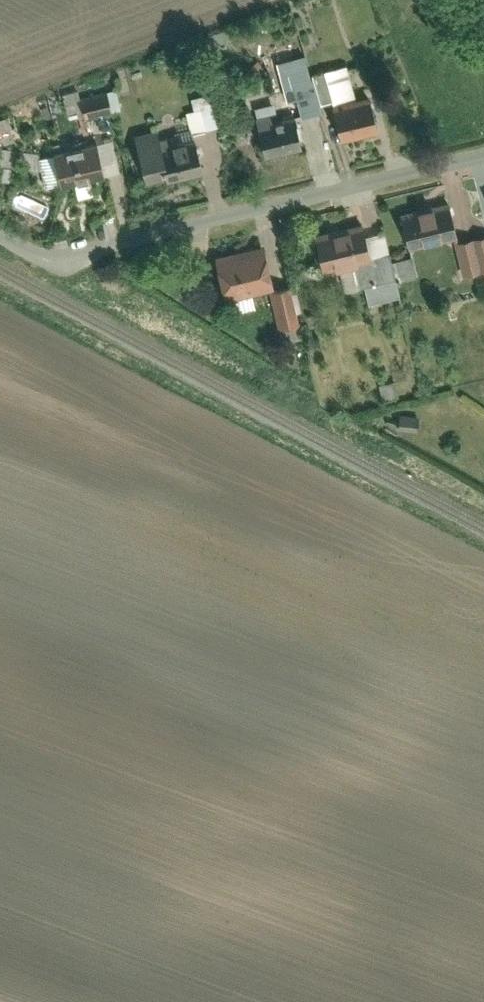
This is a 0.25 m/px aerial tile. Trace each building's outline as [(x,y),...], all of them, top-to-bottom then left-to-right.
[(297,94),(303,117),(321,113),(315,90),(297,94)] [(83,108),(85,120),(112,113),(109,102),(83,108)] [(346,144),(379,137),(371,102),(333,111),(341,145),(346,144)] [(192,131),(193,134),(218,128),(213,108),(188,114),(192,131)] [(256,124),(265,160),(301,151),(292,115),(256,124)] [(168,182),(169,185),(203,176),(193,134),(192,131),(161,139),(159,131),(133,137),(146,187),(168,182)] [(54,155),(62,190),(105,181),(97,145),(54,155)] [(401,214),(411,253),(458,242),(449,202),(401,214)] [(315,237),(325,277),(373,266),(363,225),(315,237)] [(457,247),(464,279),(483,274),(483,240),(457,247)] [(214,260),(223,302),(274,292),(265,249),(214,260)] [(298,325),(290,291),(270,296),(278,329),(298,325)]
